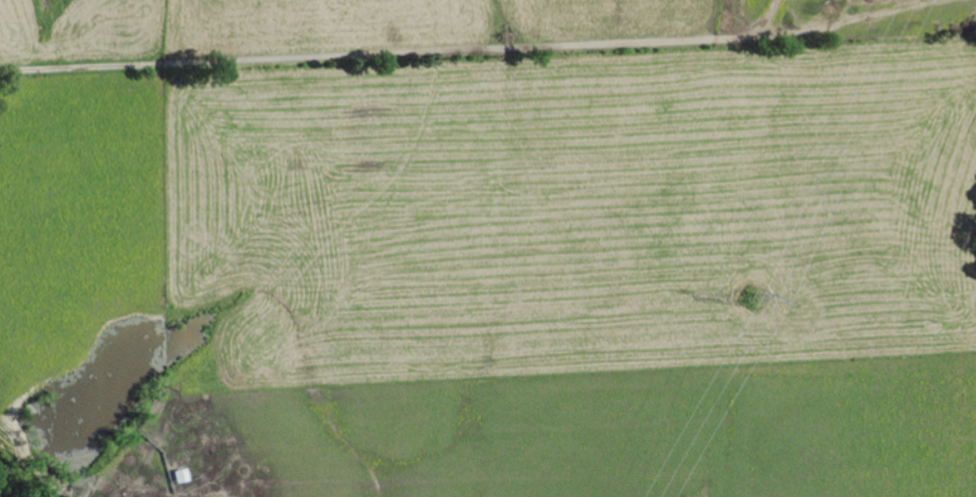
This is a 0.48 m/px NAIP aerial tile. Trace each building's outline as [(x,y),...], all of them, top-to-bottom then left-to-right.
[(180,484),(193,481),(190,470),(177,473),(180,484)]
